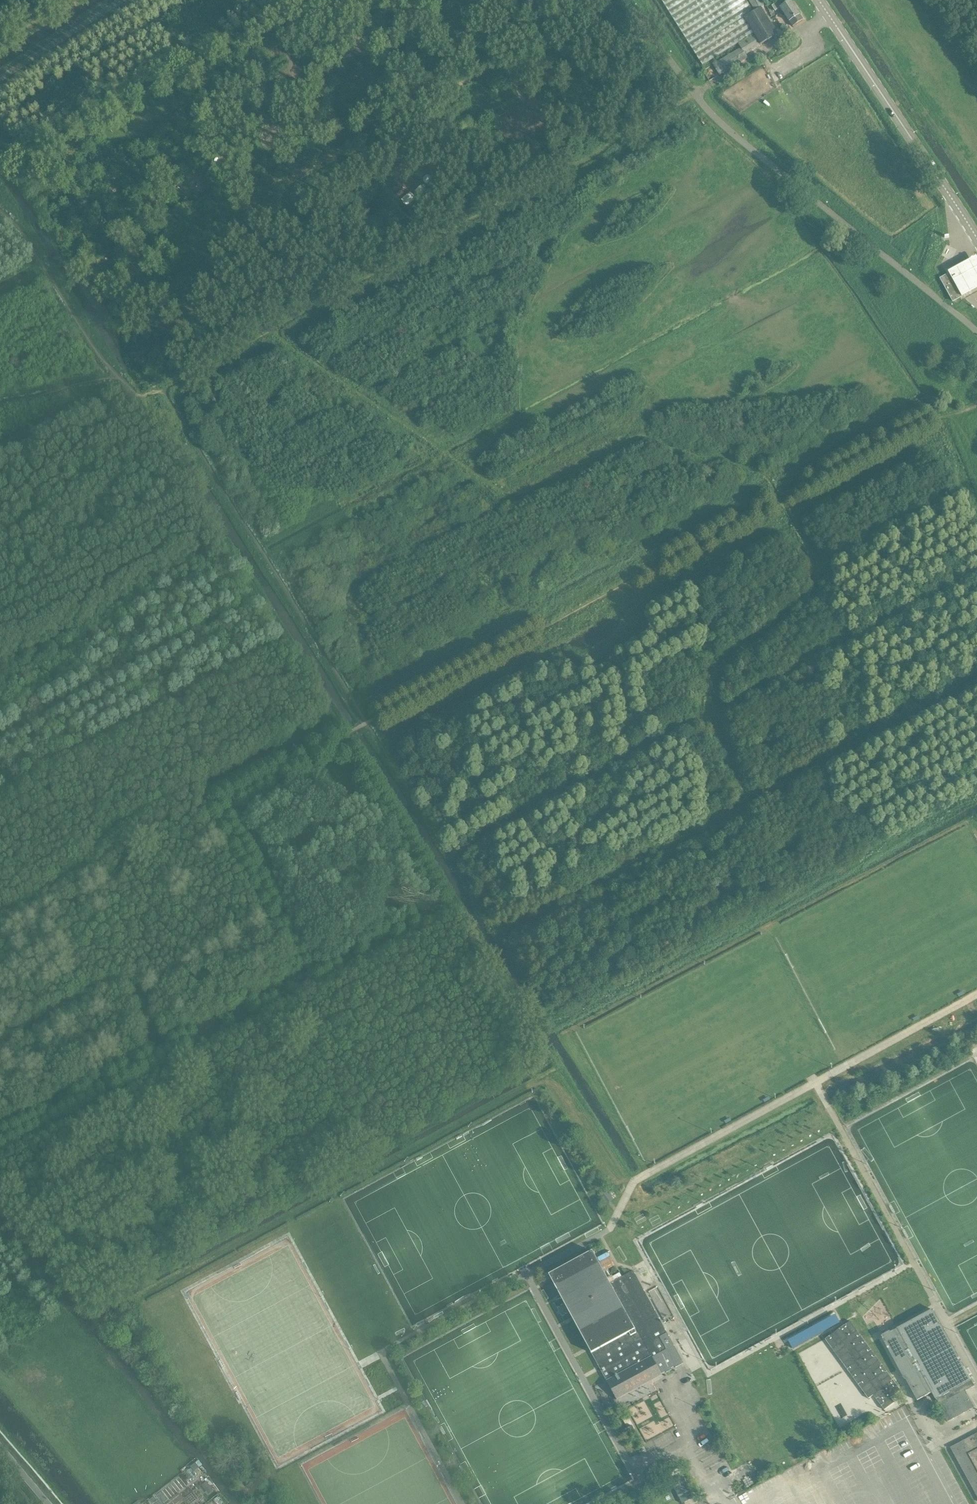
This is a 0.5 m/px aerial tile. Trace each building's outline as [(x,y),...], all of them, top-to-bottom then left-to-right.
[(599,0),(608,12),(615,7),(610,0),(600,0),(599,0)] [(702,66),(753,34),(744,18),(754,13),(746,0),(662,0),(702,66)] [(755,12),(754,13),(744,18),(753,34),(760,45),(777,35),(761,8),(764,6),(760,0),(748,0),(755,12)] [(799,15),(800,15),(790,1),(782,6),(779,1),(771,7),(775,12),(780,9),(789,22),(790,21),(792,27),(803,20),(799,15)] [(611,24),(608,19),(597,25),(600,30),(611,24)] [(463,44),(472,40),(470,35),(461,39),(459,36),(451,39),(457,50),(464,47),(463,44)] [(753,36),(739,45),(741,48),(713,64),(720,75),(747,59),(745,55),(759,46),(753,36)] [(949,273),(963,298),(976,290),(976,257),(949,273)] [(952,302),(961,297),(948,274),(940,279),(952,302)] [(614,1199),(607,1192),(600,1198),(607,1205),(608,1204),(611,1201),(614,1199)] [(548,1275),(587,1346),(616,1400),(662,1375),(661,1374),(666,1372),(666,1373),(672,1370),(671,1369),(675,1367),(675,1368),(683,1364),(633,1271),(609,1283),(592,1251),(548,1275)] [(932,1309),(896,1329),(931,1393),(947,1422),(974,1408),(965,1391),(974,1386),(932,1309)] [(792,1350),(839,1324),(835,1315),(787,1341),(792,1350)] [(844,1325),(825,1339),(868,1399),(873,1395),(884,1410),(894,1403),(890,1398),(900,1391),(888,1374),(850,1321),(844,1325)] [(917,1401),(931,1393),(896,1329),(882,1336),(917,1401)] [(950,1448),(976,1498),(976,1433),(950,1448)] [(746,1477),(741,1479),(747,1490),(751,1487),(746,1477)]
